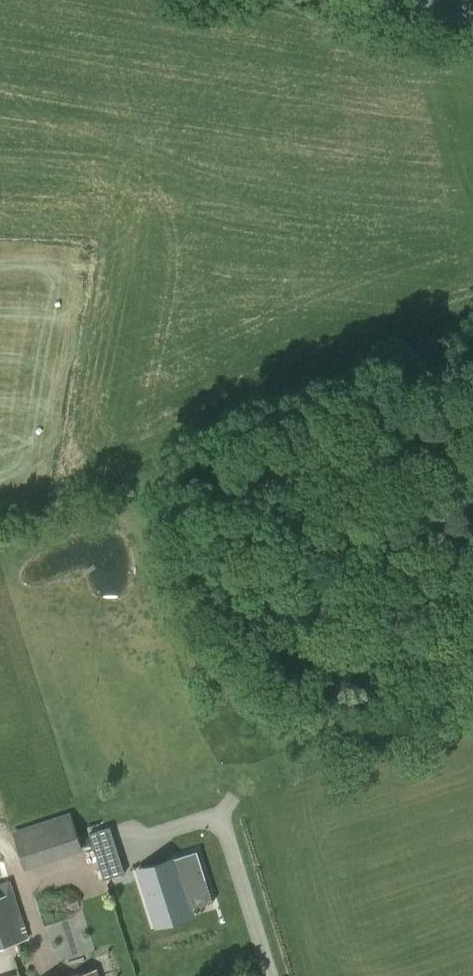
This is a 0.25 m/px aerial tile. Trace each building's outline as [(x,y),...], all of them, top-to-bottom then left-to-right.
[(84,847),(72,814),(14,832),(24,866),(84,847)] [(107,876),(127,869),(110,824),(89,832),(107,876)] [(180,870),(144,882),(156,920),(193,908),(180,870)] [(0,883),(0,948),(29,938),(11,880),(0,883)]
